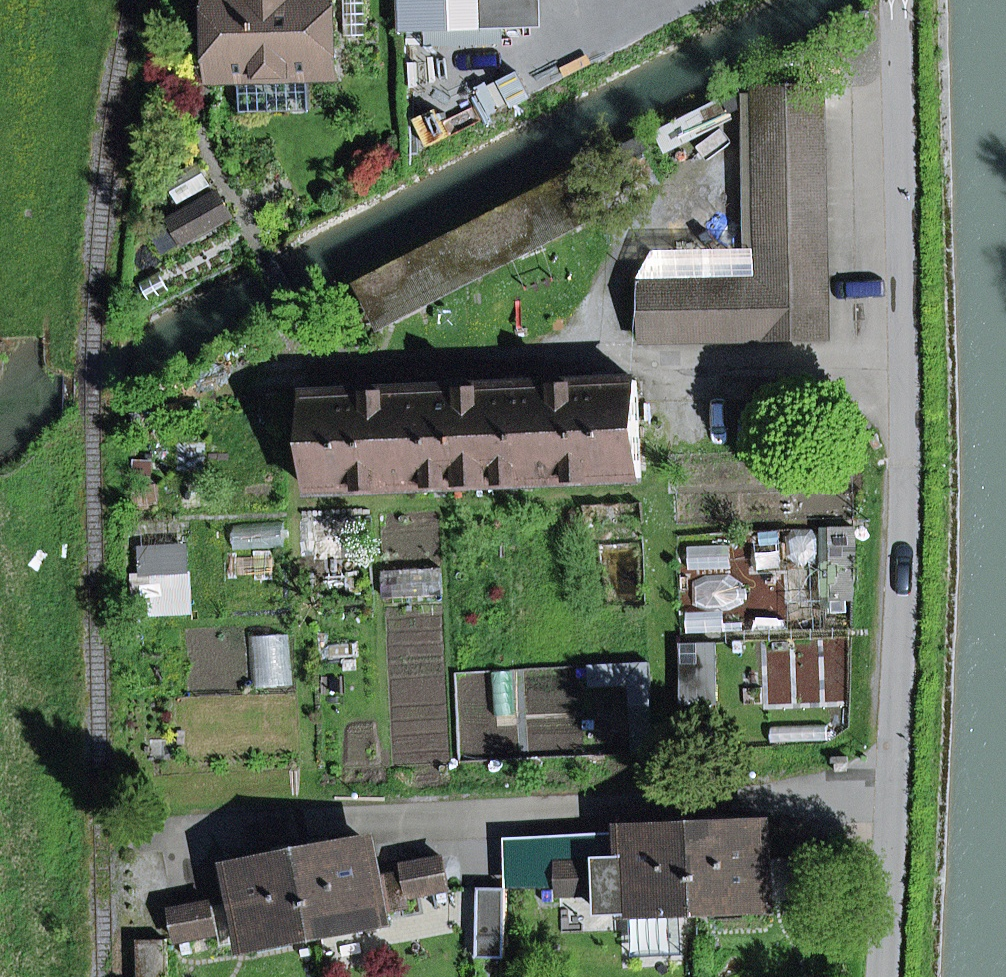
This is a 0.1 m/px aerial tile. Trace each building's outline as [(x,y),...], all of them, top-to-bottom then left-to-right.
[(216,76),(332,73),(330,0),(214,0),(216,76)] [(401,32),(521,28),(520,0),(401,0),(401,32)] [(545,27),(544,0),(520,0),(521,28),(545,27)] [(758,87),(759,151),(822,150),(821,86),(758,87)] [(762,279),(762,310),(825,309),(822,150),(759,151),(762,279)] [(379,322),(602,206),(583,170),(360,286),(379,322)] [(217,196),(173,220),(185,242),(229,218),(217,196)] [(642,281),(643,341),(763,339),(762,310),(762,279),(642,281)] [(763,339),(826,338),(825,309),(762,310),(763,339)] [(310,492),(641,478),(637,381),(306,395),(310,492)] [(152,610),(203,608),(200,537),(150,539),(152,610)] [(699,909),(767,906),(766,897),(765,863),(763,826),(695,829),(699,909)] [(631,903),(631,912),(699,909),(695,829),(628,832),(629,869),(631,903)] [(317,934),(384,921),(382,913),(376,879),(368,843),(302,856),(317,934)] [(796,885),(836,884),(835,854),(795,855),(795,862),(796,885)] [(249,938),(251,947),(317,934),(302,856),(235,868),(242,905),(249,938)] [(405,873),(409,896),(448,888),(443,859),(403,866),(405,873)] [(796,885),(795,862),(765,863),(766,897),(796,896),(796,885)] [(560,895),(600,893),(599,870),(598,863),(558,865),(560,895)] [(600,904),(631,903),(629,869),(599,870),(600,893),(600,904)] [(409,896),(405,873),(376,879),(382,913),(411,907),(409,896)] [(476,958),(504,959),(506,888),(478,888),(476,958)] [(177,940),(217,933),(213,910),(211,903),(172,911),(177,940)] [(220,944),(249,938),(242,905),(213,910),(217,933),(220,944)] [(167,939),(137,940),(138,976),(167,976),(167,939)]
